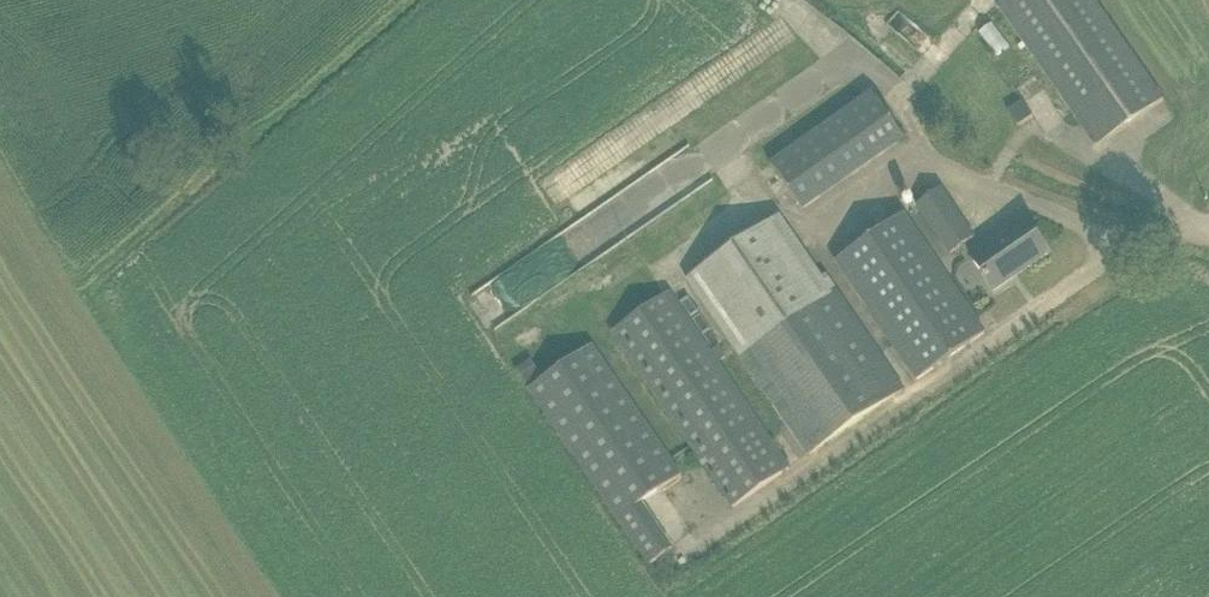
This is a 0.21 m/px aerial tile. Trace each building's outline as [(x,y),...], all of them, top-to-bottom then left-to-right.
[(1093,0),(1006,0),(998,6),(1096,147),(1163,101),(1093,0)] [(978,21),(962,29),(976,55),(992,47),(978,21)] [(904,141),(871,93),(769,162),(802,211),(904,141)] [(1022,103),(1008,113),(1018,127),(1032,118),(1022,103)] [(917,206),(936,234),(950,254),(974,238),(941,190),(917,206)] [(720,257),(687,282),(762,388),(775,407),(809,455),(843,431),(862,417),(902,390),(889,370),(780,215),(720,257)] [(835,259),(904,359),(918,379),(983,334),(900,215),(835,259)] [(1045,250),(1024,220),(970,257),(993,291),(1012,278),(1009,274),(1045,250)] [(611,331),(687,442),(732,508),(789,469),(715,361),(724,355),(717,345),(708,351),(668,292),(611,331)] [(527,390),(635,546),(648,566),(672,549),(641,504),(681,476),(592,346),(543,380),(531,388),(527,390)] [(530,361),(515,372),(527,390),(531,388),(543,380),(530,361)]
